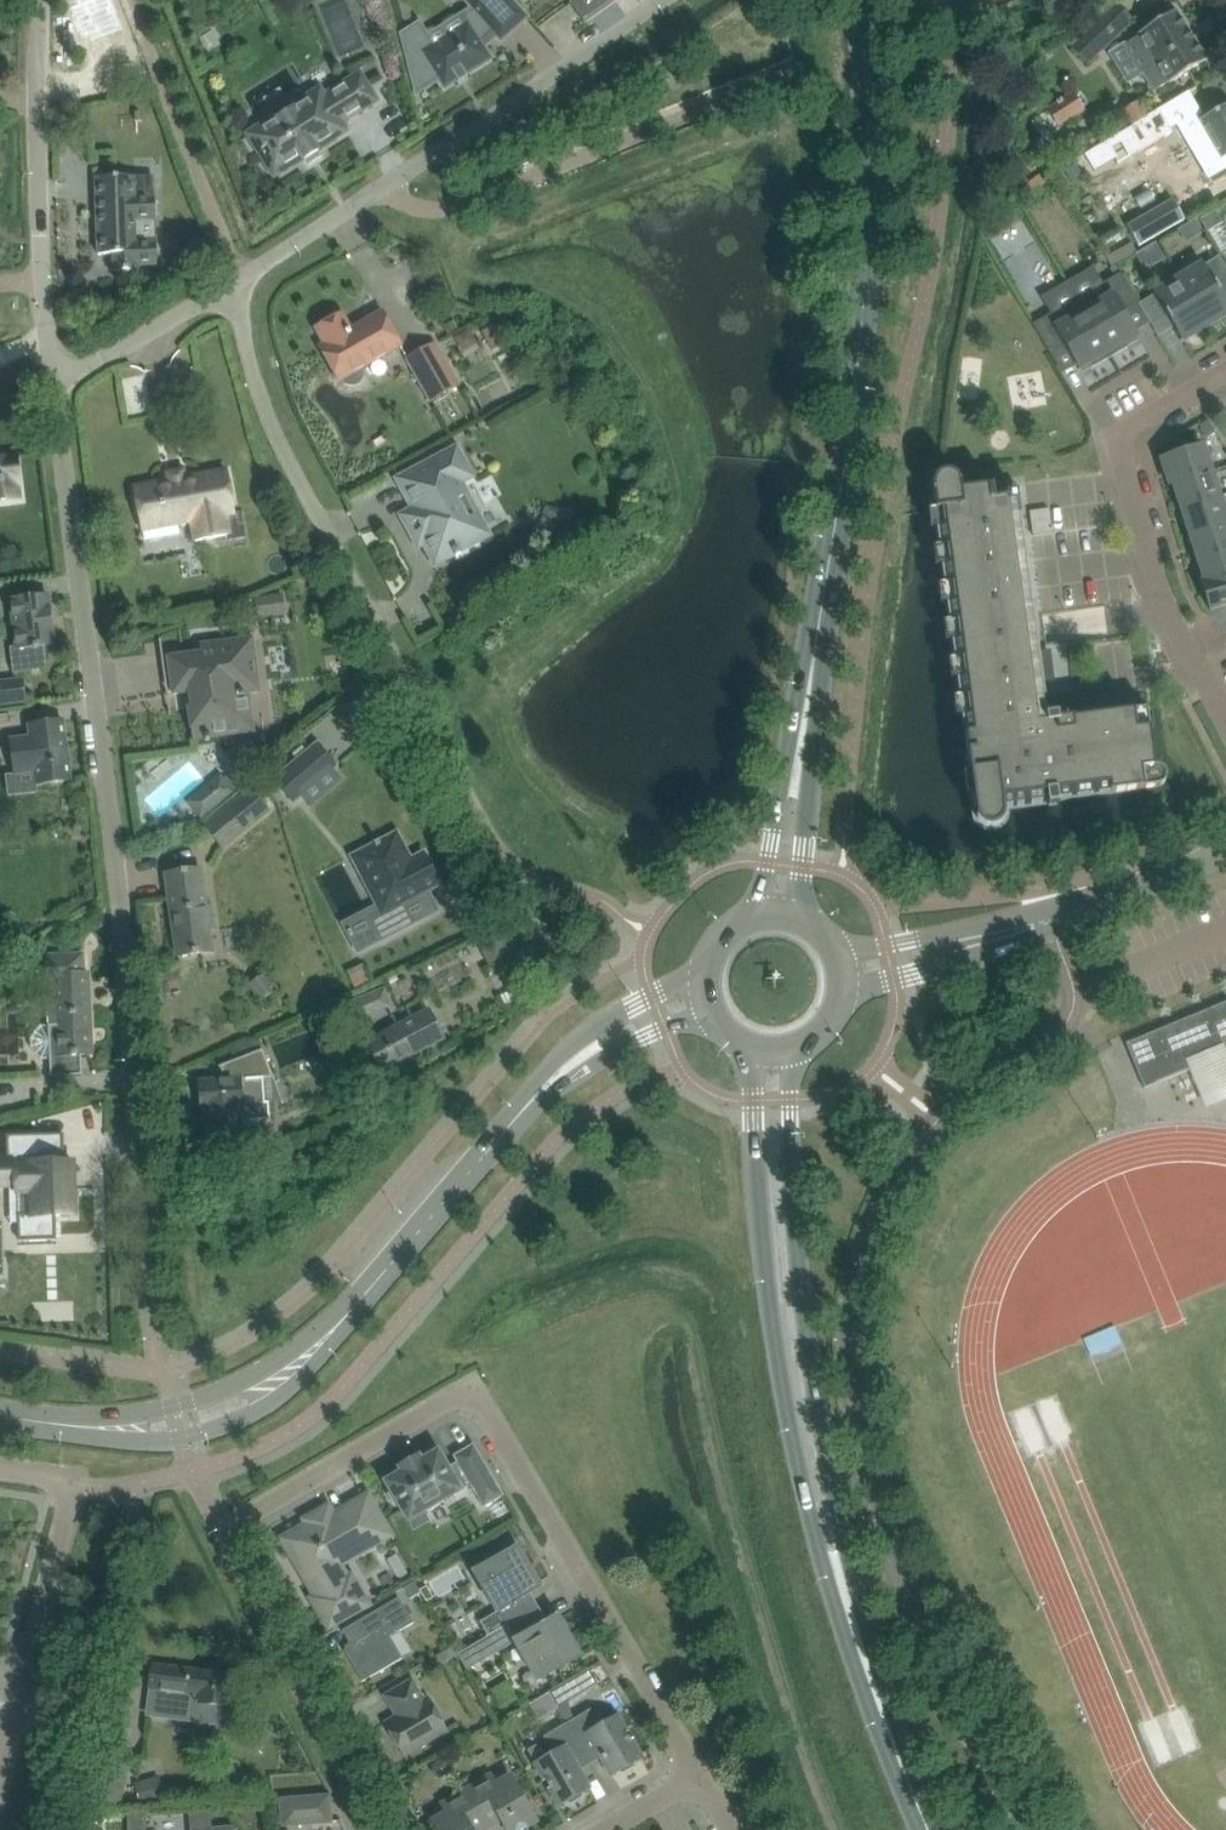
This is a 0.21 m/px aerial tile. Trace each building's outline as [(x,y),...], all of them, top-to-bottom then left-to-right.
[(71,7),(83,38),(90,36),(91,40),(123,28),(112,0),(76,0),(78,4),(71,7)] [(513,2),(511,0),(465,0),(474,10),(463,17),(467,23),(447,37),(433,45),(420,24),(402,35),(403,36),(417,94),(418,94),(440,80),(445,89),(492,59),(485,49),(482,43),(495,31),(488,24),(513,2)] [(617,2),(616,0),(568,0),(585,24),(617,2)] [(1132,21),(1117,5),(1073,47),(1089,63),(1132,21)] [(1142,73),(1146,71),(1156,89),(1153,91),(1154,92),(1169,83),(1170,84),(1207,61),(1176,11),(1139,35),(1140,36),(1125,45),(1142,73)] [(278,118),(258,130),(250,135),(275,175),(303,157),(305,160),(319,152),(317,148),(337,136),(333,129),(379,100),(361,70),(341,82),(343,84),(323,96),(320,91),(293,108),(291,105),(275,114),(278,118)] [(114,77),(100,80),(104,101),(119,98),(114,77)] [(1073,92),(1048,108),(1060,126),(1085,110),(1073,92)] [(1090,150),(1090,151),(1091,150),(1100,165),(1099,165),(1100,167),(1117,157),(1116,155),(1110,146),(1120,141),(1126,151),(1129,157),(1137,152),(1173,132),(1169,126),(1179,120),(1182,126),(1210,174),(1225,165),(1225,106),(1201,121),(1199,117),(1202,114),(1189,92),(1156,111),(1156,112),(1148,116),(1132,126),(1131,126),(1103,142),(1090,150)] [(1131,126),(1148,116),(1142,106),(1125,116),(1131,126)] [(135,177),(96,178),(98,255),(114,255),(114,272),(138,271),(138,266),(158,265),(155,196),(136,196),(135,177)] [(1160,206),(1127,225),(1139,246),(1173,227),(1160,206)] [(1215,210),(1200,219),(1208,232),(1223,223),(1215,210)] [(1204,231),(1196,217),(1178,228),(1187,241),(1204,231)] [(1137,250),(1132,241),(1106,256),(1111,265),(1137,250)] [(1156,241),(1136,253),(1145,268),(1165,257),(1156,241)] [(1180,281),(1206,325),(1225,313),(1225,302),(1217,286),(1225,281),(1225,267),(1219,256),(1203,266),(1203,267),(1180,281)] [(1128,348),(1128,347),(1126,343),(1138,336),(1123,311),(1138,302),(1121,274),(1105,283),(1077,299),(1111,357),(1128,348)] [(1206,325),(1180,281),(1156,295),(1155,294),(1139,304),(1152,325),(1167,316),(1174,328),(1181,341),(1183,340),(1183,339),(1206,325)] [(1111,357),(1077,299),(1052,314),(1033,324),(1050,353),(1064,345),(1076,365),(1079,370),(1092,363),(1094,367),(1111,357)] [(343,314),(316,329),(327,347),(321,350),(339,381),(343,379),(345,384),(351,385),(356,385),(360,383),(363,378),(364,373),(362,368),(402,346),(383,312),(359,326),(361,328),(353,333),(343,314)] [(493,351),(507,343),(496,325),(482,333),(493,351)] [(435,344),(407,360),(431,402),(459,386),(435,344)] [(1216,433),(1208,421),(1200,426),(1208,438),(1216,433)] [(1170,486),(1174,485),(1174,483),(1211,471),(1203,445),(1162,459),(1170,486)] [(456,558),(461,555),(459,550),(487,535),(476,515),(478,509),(472,498),(466,496),(459,484),(472,477),(457,448),(398,480),(415,511),(405,516),(420,543),(426,540),(424,546),(430,557),(435,559),(437,561),(439,560),(445,562),(455,556),(456,558)] [(19,498),(17,485),(20,485),(16,455),(0,457),(0,501),(19,498)] [(1174,483),(1174,485),(1182,508),(1219,496),(1211,471),(1174,483)] [(235,513),(228,472),(135,489),(142,530),(192,521),(196,542),(229,535),(226,515),(235,513)] [(1040,659),(1016,484),(961,491),(960,485),(959,482),(958,480),(956,478),(953,476),(950,474),(946,474),(943,474),(941,475),(938,477),(936,479),(935,481),(934,483),(933,486),(933,489),(936,510),(976,811),(977,818),(979,821),(980,823),(982,825),(988,828),(994,828),(1000,825),(1004,819),(1005,817),(1005,815),(1005,814),(1004,808),(1047,802),(1048,808),(1059,806),(1058,800),(1144,789),(1142,770),(1155,768),(1150,728),(1136,730),(1134,711),(1072,719),(1070,697),(1045,701),(1042,677),(1051,676),(1049,657),(1040,659)] [(1225,522),(1225,516),(1219,496),(1182,508),(1190,533),(1225,522)] [(535,530),(563,537),(569,510),(542,504),(535,530)] [(1030,510),(1030,513),(1033,534),(1052,532),(1049,510),(1049,508),(1030,510)] [(235,513),(226,515),(229,535),(230,539),(247,536),(243,512),(235,513)] [(1198,558),(1225,549),(1225,522),(1190,533),(1198,558)] [(1225,577),(1225,549),(1198,558),(1206,582),(1206,583),(1225,577)] [(1206,583),(1206,582),(1202,583),(1211,610),(1225,605),(1225,577),(1206,583)] [(284,593),(255,597),(258,619),(287,615),(284,593)] [(55,645),(48,596),(11,600),(17,648),(12,649),(15,672),(46,668),(43,647),(55,645)] [(210,737),(226,735),(253,731),(248,691),(245,692),(243,683),(258,681),(253,638),(226,642),(226,643),(213,645),(214,652),(169,658),(174,695),(190,693),(192,707),(189,707),(193,739),(205,738),(206,741),(210,741),(210,737)] [(0,681),(0,706),(27,702),(24,678),(0,681)] [(30,727),(31,735),(9,738),(15,776),(36,773),(38,784),(71,780),(63,722),(30,727)] [(275,780),(294,803),(336,767),(317,744),(275,780)] [(201,814),(224,792),(217,784),(194,806),(201,814)] [(241,823),(264,804),(252,790),(206,828),(222,848),(246,829),(241,823)] [(429,862),(416,869),(397,833),(379,842),(379,841),(374,844),(375,845),(352,857),(364,880),(371,877),(388,910),(371,919),(382,940),(414,923),(404,903),(429,890),(440,884),(429,862)] [(201,869),(191,870),(167,874),(178,957),(213,953),(209,930),(215,929),(212,906),(206,907),(201,869)] [(475,939),(487,963),(509,953),(496,928),(475,939)] [(35,1032),(31,1039),(31,1047),(36,1054),(42,1060),(50,1059),(51,1068),(51,1076),(80,1075),(80,1067),(79,1055),(91,1054),(88,974),(83,974),(82,956),(46,957),(47,983),(56,983),(58,1025),(49,1026),(41,1026),(35,1032)] [(384,990),(333,1010),(339,1026),(390,1006),(384,990)] [(1126,1044),(1145,1089),(1192,1069),(1190,1064),(1223,1050),(1225,1057),(1225,1003),(1126,1044)] [(428,1012),(368,1043),(382,1070),(443,1039),(428,1012)] [(225,1081),(200,1082),(205,1143),(221,1142),(222,1150),(245,1149),(244,1141),(244,1137),(264,1136),(263,1121),(271,1120),(270,1105),(268,1105),(266,1082),(277,1081),(265,1052),(224,1068),(225,1081)] [(0,1158),(0,1181),(18,1180),(18,1193),(31,1193),(32,1216),(18,1216),(18,1224),(19,1242),(57,1241),(56,1217),(76,1216),(75,1196),(74,1174),(74,1163),(65,1163),(40,1164),(39,1135),(7,1136),(7,1157),(0,1158)] [(402,1472),(385,1482),(391,1492),(388,1494),(396,1507),(399,1505),(405,1516),(408,1521),(425,1512),(445,1500),(461,1490),(460,1488),(469,1483),(476,1494),(496,1482),(474,1444),(453,1456),(458,1465),(450,1470),(438,1451),(422,1460),(419,1456),(414,1459),(413,1459),(405,1464),(404,1464),(404,1465),(399,1468),(402,1472)] [(353,1556),(389,1535),(367,1497),(333,1517),(328,1509),(307,1521),(309,1525),(301,1530),(301,1532),(289,1539),(299,1555),(294,1557),(322,1606),(319,1608),(330,1626),(367,1605),(356,1586),(352,1588),(333,1556),(348,1548),(353,1556)] [(479,1569),(474,1572),(496,1611),(480,1620),(488,1635),(486,1636),(487,1637),(506,1627),(539,1608),(528,1589),(538,1583),(518,1549),(503,1557),(503,1556),(479,1569)] [(404,1588),(411,1599),(421,1593),(415,1582),(404,1588)] [(399,1598),(342,1631),(350,1644),(346,1646),(344,1652),(362,1682),(402,1659),(390,1637),(414,1623),(399,1598)] [(539,1608),(506,1627),(515,1643),(537,1681),(542,1679),(566,1665),(565,1664),(580,1655),(560,1621),(554,1611),(544,1617),(539,1608)] [(200,1703),(228,1707),(232,1675),(152,1665),(149,1689),(152,1689),(149,1714),(174,1718),(175,1712),(198,1715),(200,1703)] [(570,1678),(548,1691),(557,1706),(579,1694),(570,1678)] [(398,1717),(386,1724),(405,1756),(447,1731),(428,1699),(424,1701),(412,1681),(386,1696),(398,1717)] [(592,1708),(566,1724),(587,1759),(599,1752),(612,1775),(619,1771),(623,1773),(634,1767),(635,1762),(641,1758),(617,1716),(602,1725),(592,1708)] [(589,1789),(576,1766),(587,1759),(566,1724),(544,1737),(543,1742),(551,1755),(536,1764),(560,1806),(567,1802),(571,1804),(582,1797),(583,1793),(589,1789)] [(89,1797),(119,1805),(133,1750),(102,1742),(89,1797)] [(466,1790),(484,1820),(496,1813),(506,1829),(529,1829),(530,1826),(537,1822),(511,1775),(496,1784),(491,1775),(466,1790)] [(466,1790),(441,1804),(446,1813),(432,1821),(437,1829),(473,1829),(471,1828),(484,1820),(466,1790)] [(331,1822),(329,1797),(329,1796),(281,1800),(283,1826),(331,1822)] [(212,1828),(211,1809),(189,1811),(190,1829),(191,1829),(212,1829),(212,1828)] [(128,1829),(147,1829),(147,1810),(128,1811),(128,1829)]
